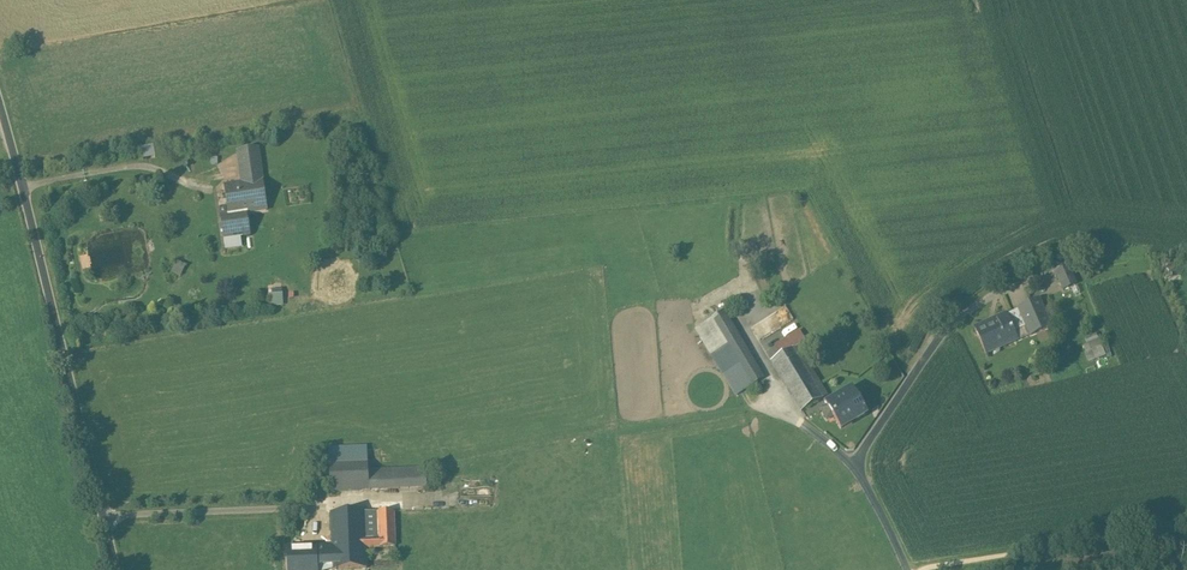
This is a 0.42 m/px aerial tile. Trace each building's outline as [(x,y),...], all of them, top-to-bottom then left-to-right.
[(144,147),(147,159),(159,157),(156,145),(144,147)] [(241,163),(259,161),(258,151),(240,154),(241,163)] [(244,183),(262,181),(259,161),(241,163),(244,183)] [(244,183),(226,186),(230,215),(220,216),(224,240),(241,238),(250,236),(247,214),(266,211),(262,181),(244,183)] [(241,238),(224,240),(226,251),(242,248),(241,238)] [(182,276),(187,266),(181,262),(175,272),(182,276)] [(1069,267),(1055,274),(1063,291),(1077,284),(1069,267)] [(285,305),(285,293),(272,294),(273,306),(285,305)] [(1038,301),(1019,310),(1020,311),(1027,327),(1031,337),(1050,328),(1038,301)] [(1014,333),(1027,327),(1020,311),(1006,316),(975,329),(986,355),(1017,341),(1014,333)] [(737,395),(764,379),(723,313),(695,329),(737,395)] [(780,356),(771,362),(801,412),(823,399),(793,350),(806,342),(799,331),(774,346),(780,356)] [(852,389),(827,405),(842,428),(866,412),(852,389)] [(329,449),(330,492),(427,487),(426,468),(368,471),(367,448),(329,449)] [(462,489),(462,509),(491,507),(494,508),(495,505),(496,506),(499,479),(491,478),(490,483),(471,482),(471,489),(462,489)] [(288,549),(289,569),(328,569),(334,569),(345,569),(367,569),(366,548),(395,547),(393,511),(331,514),(333,555),(317,556),(316,548),(288,549)]
